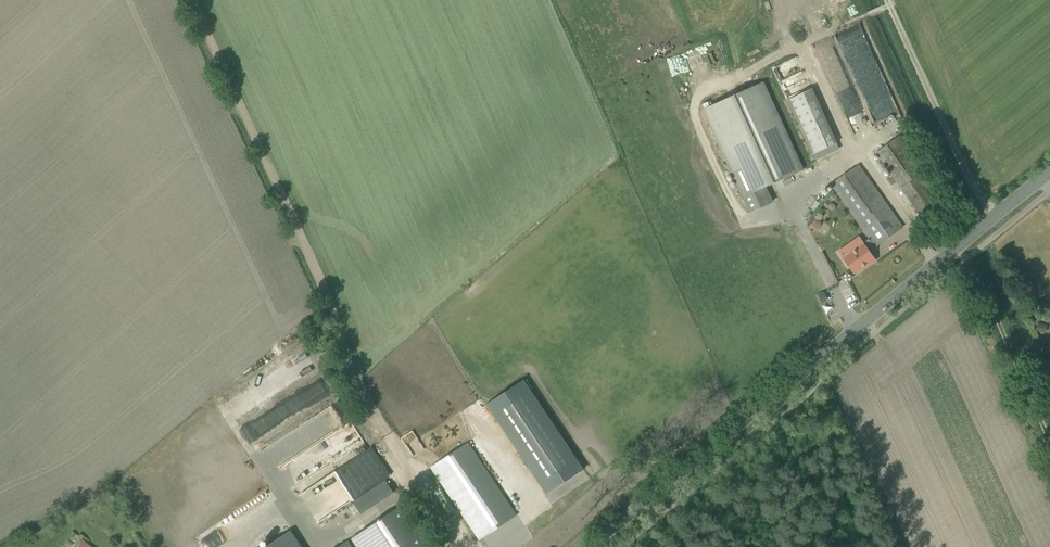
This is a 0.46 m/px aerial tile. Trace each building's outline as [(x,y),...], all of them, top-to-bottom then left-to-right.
[(762,82),(704,109),(751,212),(772,203),(765,187),(802,170),(762,82)] [(837,143),(812,88),(787,100),(812,154),(837,143)] [(942,199),(897,137),(875,153),(925,222),(938,213),(933,206),(942,199)] [(874,245),(875,246),(902,227),(858,164),(831,184),(869,238),(874,245)] [(869,238),(863,243),(863,244),(844,258),(854,273),(874,258),(868,249),(874,245),(869,238)] [(257,399),(314,370),(307,357),(250,386),(257,399)] [(295,395),(302,408),(329,393),(322,380),(295,395)] [(523,380),(486,405),(546,495),(583,470),(523,380)] [(273,463),(349,421),(340,405),(264,447),(273,463)] [(290,486),(364,443),(354,426),(280,469),(290,486)] [(516,515),(468,442),(431,467),(479,539),(516,515)] [(311,524),(351,501),(359,514),(394,494),(385,478),(386,478),(372,454),(296,497),(311,524)] [(406,503),(351,537),(357,546),(435,546),(406,503)] [(202,546),(214,546),(225,542),(219,529),(198,538),(202,546)] [(265,546),(301,546),(290,530),(265,546)]
